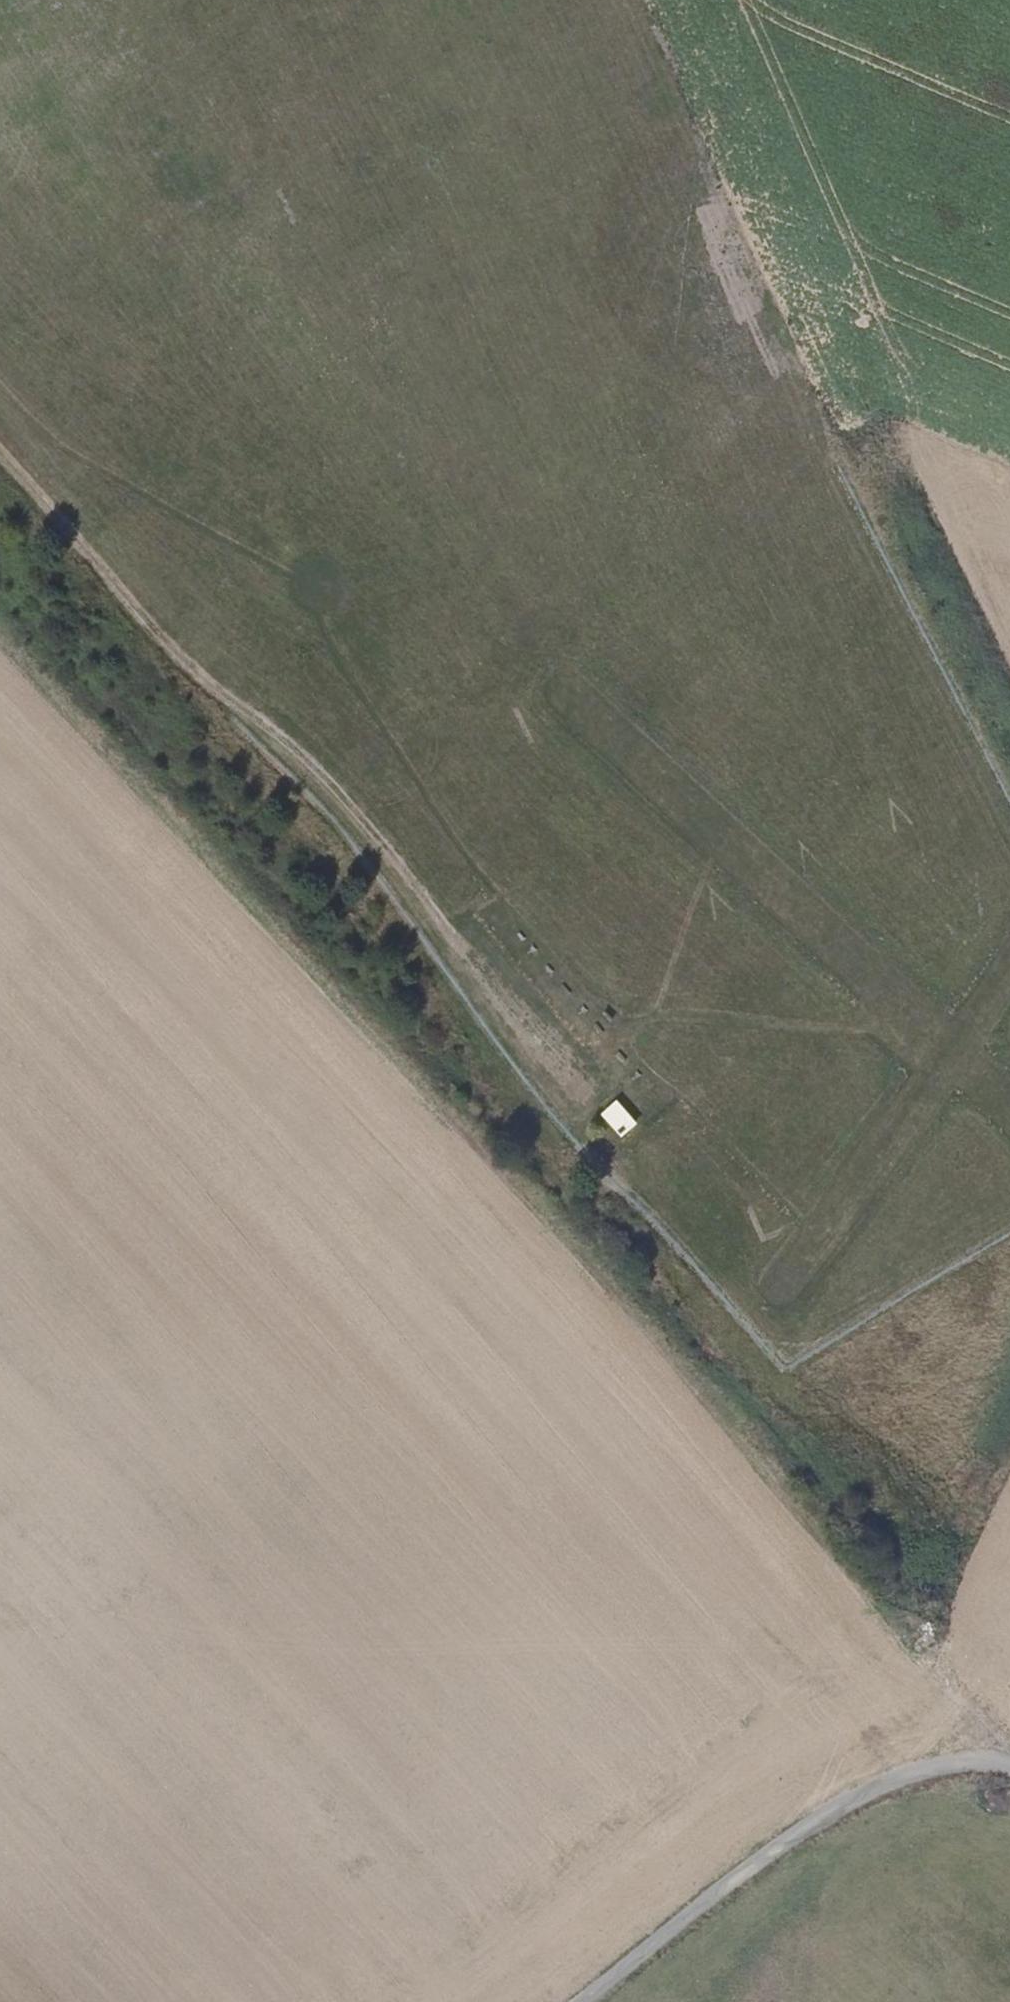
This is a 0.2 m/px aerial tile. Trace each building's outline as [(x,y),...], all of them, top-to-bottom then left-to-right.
[(602,1115),(620,1137),(635,1124),(617,1102),(602,1115)]
